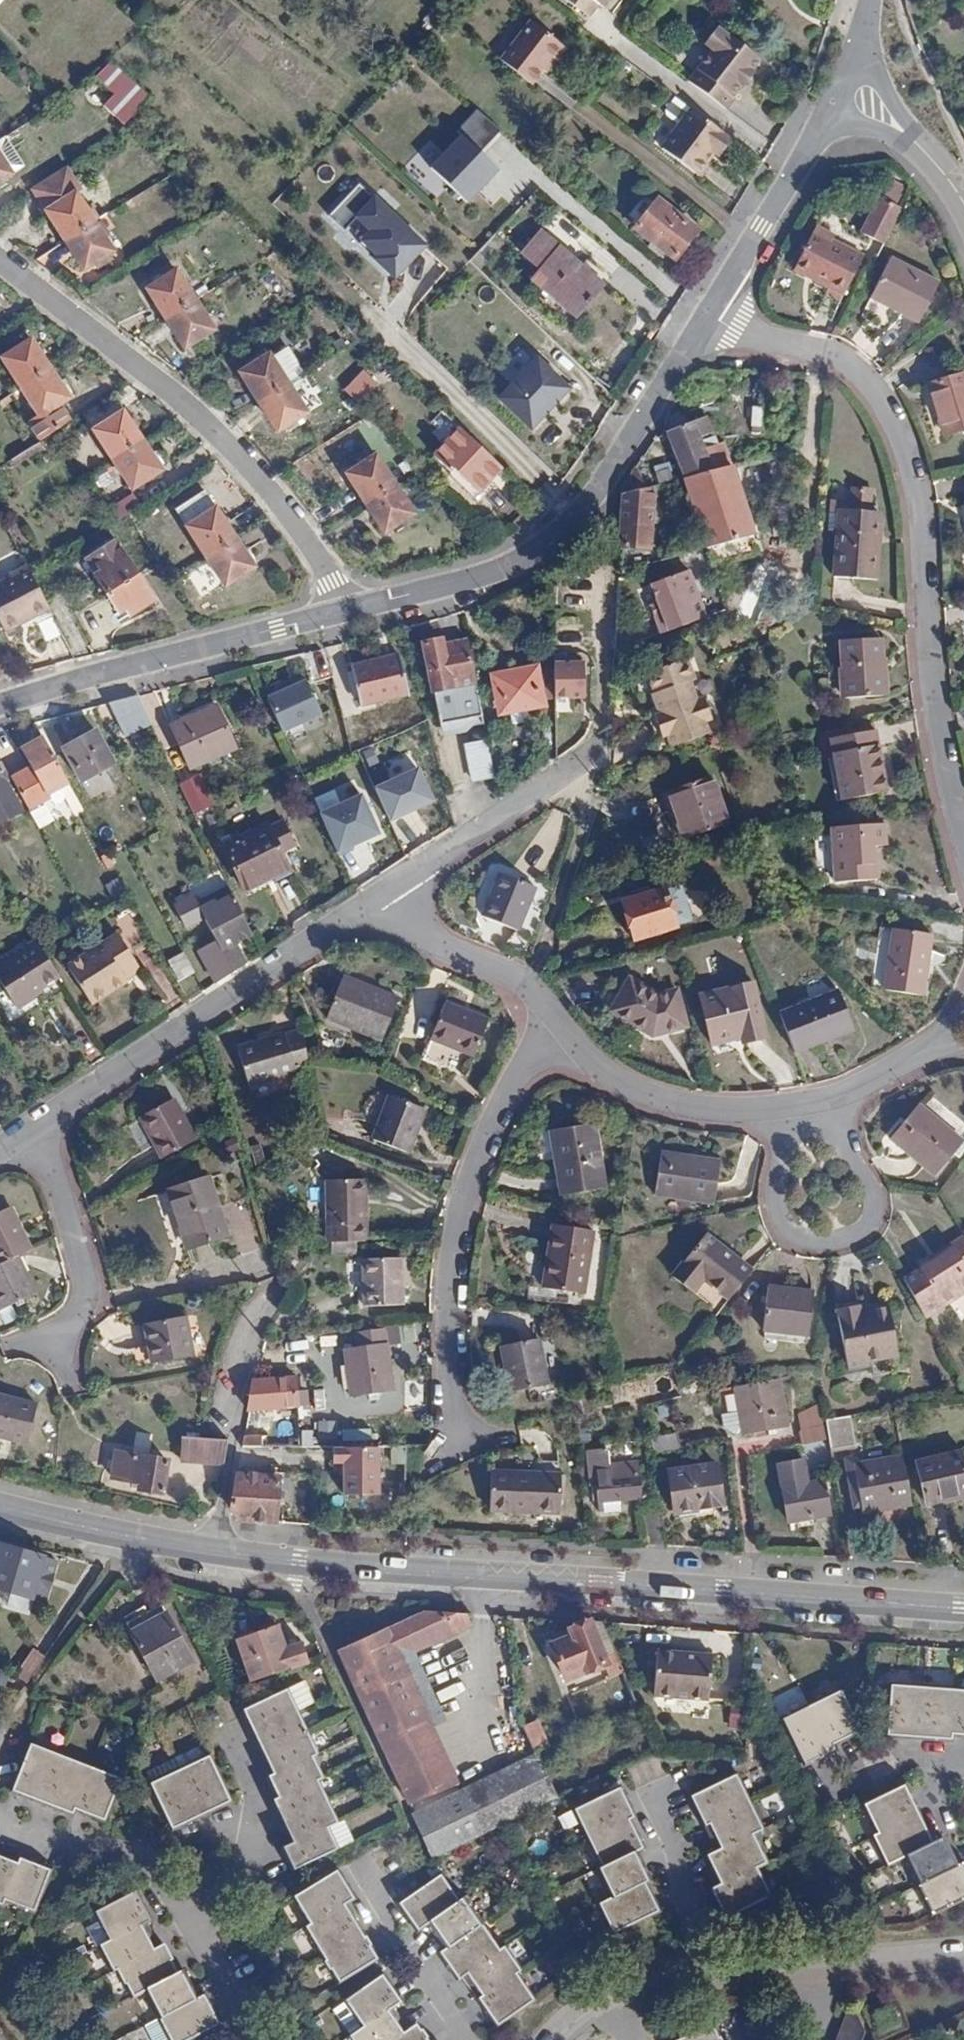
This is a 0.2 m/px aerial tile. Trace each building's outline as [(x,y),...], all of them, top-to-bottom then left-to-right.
[(589,17),(598,5),(604,8),(610,0),(565,0),(589,17)] [(531,21),(500,63),(531,86),(542,70),(548,62),(553,67),(566,48),(531,21)] [(752,71),(761,59),(719,27),(705,46),(713,52),(688,84),(725,111),(735,99),(732,98),(741,86),(743,87),(754,73),(752,71)] [(130,80),(111,62),(94,80),(114,97),(130,80)] [(548,74),(553,67),(548,62),(542,70),(548,74)] [(716,159),(730,140),(676,99),(665,113),(666,117),(679,128),(661,152),(696,178),(712,156),(716,159)] [(499,131),(479,111),(458,132),(464,139),(433,170),(469,207),(503,174),(480,150),(499,131)] [(12,175),(0,156),(0,183),(12,175)] [(67,169),(33,191),(66,242),(95,224),(76,193),(80,190),(67,169)] [(436,248),(362,180),(327,218),(346,235),(358,223),(370,235),(363,243),(381,259),(378,262),(402,284),(436,248)] [(657,200),(635,230),(675,260),(697,230),(657,200)] [(884,247),(902,211),(880,200),(862,235),(884,247)] [(95,224),(66,242),(84,271),(114,252),(95,224)] [(816,227),(813,233),(830,241),(833,235),(816,227)] [(543,232),(525,252),(544,269),(534,281),(574,317),(603,284),(543,232)] [(830,241),(813,233),(795,269),(846,295),(864,259),(830,241)] [(906,310),(904,315),(922,323),(941,283),(892,258),(875,293),(906,310)] [(147,290),(166,320),(196,301),(177,272),(147,290)] [(872,299),(904,315),(906,310),(875,293),(872,299)] [(196,301),(166,320),(185,349),(215,330),(196,301)] [(3,359),(22,389),(53,370),(33,340),(3,359)] [(241,373),(260,404),(289,385),(270,355),(241,373)] [(576,392),(536,358),(499,402),(538,436),(576,392)] [(29,423),(42,442),(73,422),(62,405),(71,399),(53,370),(22,389),(39,416),(29,423)] [(945,437),(963,432),(963,374),(928,385),(945,437)] [(289,385),(260,404),(278,433),(307,414),(289,385)] [(22,389),(12,396),(29,423),(39,416),(22,389)] [(95,431),(115,461),(145,442),(125,411),(95,431)] [(684,480),(734,466),(725,442),(707,450),(703,439),(717,433),(710,416),(668,433),(684,480)] [(456,433),(434,457),(448,471),(451,468),(478,493),(498,471),(456,433)] [(145,442),(115,461),(134,491),(163,471),(145,442)] [(347,475),(365,505),(396,486),(377,456),(347,475)] [(756,535),(734,466),(684,480),(706,549),(756,535)] [(647,489),(636,467),(624,484),(622,548),(651,550),(657,487),(647,489)] [(396,486),(365,505),(384,535),(414,514),(396,486)] [(206,556),(235,537),(206,491),(177,509),(206,556)] [(135,493),(113,507),(121,520),(143,506),(135,493)] [(881,512),(838,510),(833,577),(880,580),(882,547),(879,547),(881,512)] [(255,568),(235,537),(206,556),(226,587),(255,568)] [(85,560),(108,596),(139,576),(116,540),(85,560)] [(679,556),(692,552),(690,546),(677,549),(679,556)] [(51,610),(34,579),(29,568),(0,583),(0,618),(8,632),(51,610)] [(670,632),(707,620),(691,572),(654,585),(660,603),(670,632)] [(139,576),(108,596),(121,615),(128,610),(132,616),(155,601),(139,576)] [(663,634),(670,632),(660,603),(653,605),(663,634)] [(883,639),(840,641),(845,697),(886,695),(883,639)] [(478,684),(468,642),(445,647),(444,641),(423,645),(433,694),(438,693),(478,684)] [(311,659),(318,677),(330,673),(324,655),(311,659)] [(399,655),(351,667),(362,709),(409,697),(399,655)] [(689,661),(648,676),(654,695),(652,696),(659,715),(654,717),(662,738),(667,737),(671,748),(710,734),(706,722),(712,720),(705,699),(699,701),(692,683),(696,682),(689,661)] [(589,664),(558,665),(560,699),(590,699),(589,664)] [(556,700),(555,669),(539,672),(538,667),(491,677),(499,717),(546,707),(545,702),(556,700)] [(324,719),(307,681),(270,698),(287,735),(324,719)] [(485,715),(478,684),(438,693),(446,724),(485,715)] [(152,725),(138,697),(110,704),(127,736),(152,725)] [(216,705),(171,726),(192,771),(237,751),(216,705)] [(877,731),(833,738),(844,799),(888,792),(877,731)] [(97,732),(64,751),(82,782),(114,764),(97,732)] [(69,784),(45,738),(23,750),(33,768),(43,785),(49,795),(59,790),(69,784)] [(474,782),(495,777),(488,741),(467,746),(474,782)] [(383,764),(370,768),(376,787),(390,783),(383,764)] [(43,785),(33,768),(23,774),(32,792),(43,785)] [(439,804),(423,769),(381,788),(396,823),(439,804)] [(4,772),(0,774),(0,781),(1,784),(0,784),(0,800),(15,792),(4,772)] [(195,817),(216,807),(202,775),(181,784),(195,817)] [(713,776),(669,792),(685,839),(730,823),(713,776)] [(78,799),(69,784),(59,790),(68,806),(78,799)] [(685,839),(669,792),(662,795),(677,842),(685,839)] [(386,837),(365,797),(324,814),(341,857),(386,837)] [(268,824),(224,846),(246,893),(291,872),(268,824)] [(887,824),(832,828),(835,882),(881,879),(879,846),(889,845),(887,824)] [(536,887),(499,874),(483,918),(519,931),(536,887)] [(254,936),(230,887),(197,903),(233,974),(247,965),(238,946),(254,936)] [(667,890),(624,903),(635,939),(677,925),(667,890)] [(887,978),(875,976),(873,988),(925,995),(934,935),(881,928),(880,942),(892,944),(887,978)] [(120,935),(106,944),(124,976),(140,966),(120,935)] [(880,942),(875,976),(887,978),(892,944),(880,942)] [(124,976),(106,944),(69,967),(93,1006),(128,984),(127,982),(124,976)] [(43,950),(41,947),(0,973),(0,981),(23,1016),(67,987),(43,950)] [(170,966),(179,982),(194,973),(184,954),(168,962),(170,966)] [(140,966),(124,976),(127,982),(144,972),(140,966)] [(400,998),(344,976),(327,1020),(383,1042),(400,998)] [(660,995),(631,979),(612,1012),(653,1035),(688,1026),(679,990),(660,995)] [(755,981),(701,994),(712,1045),(742,1038),(743,1044),(769,1038),(755,981)] [(780,1013),(797,1054),(856,1030),(841,989),(780,1013)] [(490,1020),(446,1003),(432,1040),(476,1058),(490,1020)] [(250,1088),(311,1072),(309,1058),(303,1030),(240,1047),(250,1088)] [(428,1111),(389,1096),(372,1139),(411,1154),(428,1111)] [(177,1099),(140,1120),(161,1159),(198,1138),(177,1099)] [(920,1105),(891,1141),(935,1177),(963,1142),(963,1140),(920,1105)] [(593,1124),(553,1131),(558,1157),(553,1159),(560,1197),(608,1189),(601,1150),(597,1151),(593,1124)] [(721,1162),(662,1153),(655,1196),(715,1204),(721,1162)] [(211,1178),(169,1192),(188,1250),(229,1236),(211,1178)] [(329,1244),(369,1242),(368,1181),(327,1183),(329,1244)] [(224,1205),(238,1254),(258,1248),(244,1200),(224,1205)] [(34,1249),(14,1207),(0,1214),(0,1264),(20,1256),(34,1249)] [(594,1232),(552,1227),(544,1289),(585,1294),(594,1232)] [(704,1281),(728,1302),(752,1271),(706,1235),(672,1277),(693,1295),(704,1281)] [(930,1257),(933,1262),(921,1270),(946,1309),(963,1297),(963,1236),(930,1257)] [(20,1256),(0,1264),(0,1310),(37,1293),(20,1256)] [(404,1259),(363,1261),(365,1308),(405,1306),(404,1259)] [(814,1292),(769,1286),(764,1332),(809,1337),(814,1292)] [(862,1306),(836,1311),(848,1366),(899,1356),(888,1305),(863,1310),(862,1306)] [(189,1317),(144,1325),(152,1365),(196,1357),(189,1317)] [(358,1347),(344,1350),(351,1398),(396,1392),(387,1329),(357,1333),(358,1347)] [(540,1340),(502,1348),(511,1393),(550,1386),(540,1340)] [(288,1378),(254,1382),(249,1412),(299,1408),(297,1393),(295,1377),(288,1378)] [(780,1380),(760,1383),(735,1388),(744,1436),(789,1427),(780,1380)] [(297,1393),(299,1408),(311,1407),(309,1391),(297,1393)] [(31,1429),(37,1404),(0,1393),(0,1427),(31,1429)] [(799,1416),(804,1446),(830,1441),(828,1421),(824,1403),(799,1416)] [(830,1441),(833,1449),(857,1444),(851,1417),(828,1421),(830,1441)] [(31,1429),(0,1427),(0,1438),(27,1445),(31,1429)] [(652,1437),(655,1453),(679,1449),(677,1433),(652,1437)] [(245,1437),(243,1447),(291,1447),(290,1435),(267,1436),(245,1437)] [(295,1447),(300,1447),(304,1447),(303,1438),(295,1439),(295,1447)] [(226,1442),(204,1440),(183,1439),(181,1463),(224,1466),(226,1442)] [(345,1464),(344,1493),(384,1495),(386,1445),(335,1443),(335,1463),(345,1464)] [(393,1465),(407,1466),(408,1446),(393,1447),(393,1465)] [(310,1457),(310,1447),(304,1447),(300,1447),(300,1456),(310,1457)] [(963,1499),(963,1452),(963,1450),(916,1462),(926,1508),(963,1499)] [(607,1451),(589,1452),(592,1485),(600,1485),(602,1502),(604,1502),(607,1506),(619,1505),(621,1499),(642,1499),(639,1464),(608,1466),(607,1451)] [(864,1516),(913,1507),(904,1454),(854,1463),(853,1457),(844,1458),(853,1506),(861,1506),(864,1516)] [(167,1462),(137,1456),(132,1481),(139,1483),(139,1488),(161,1492),(167,1462)] [(717,1464),(669,1471),(676,1516),(724,1509),(717,1464)] [(562,1475),(493,1472),(491,1512),(527,1514),(527,1508),(534,1508),(534,1512),(561,1513),(562,1475)] [(240,1520),(277,1523),(277,1478),(239,1475),(234,1510),(240,1520)] [(827,1481),(782,1489),(788,1523),(833,1516),(827,1481)] [(57,1562),(1,1546),(0,1548),(0,1589),(45,1602),(57,1562)] [(126,1624),(158,1682),(194,1662),(163,1604),(126,1624)] [(472,1626),(467,1615),(426,1611),(339,1651),(384,1746),(431,1724),(401,1658),(472,1626)] [(235,1637),(240,1654),(282,1641),(276,1623),(235,1637)] [(625,1673),(616,1653),(604,1658),(590,1623),(567,1634),(570,1642),(554,1650),(566,1681),(606,1665),(610,1679),(625,1673)] [(570,1642),(567,1634),(550,1640),(554,1650),(570,1642)] [(282,1641),(240,1654),(250,1680),(308,1663),(305,1651),(309,1649),(306,1638),(283,1644),(282,1641)] [(17,1675),(26,1683),(45,1656),(35,1649),(17,1675)] [(658,1650),(655,1698),(709,1702),(713,1655),(658,1650)] [(920,1739),(924,1688),(892,1686),(890,1707),(888,1737),(920,1739)] [(953,1736),(956,1690),(924,1688),(920,1739),(952,1741),(953,1736)] [(287,1689),(253,1705),(243,1710),(254,1731),(298,1711),(287,1689)] [(956,1690),(953,1736),(963,1737),(963,1691),(956,1690)] [(862,1733),(853,1714),(841,1691),(812,1705),(833,1747),(862,1733)] [(833,1747),(812,1705),(783,1720),(806,1766),(835,1752),(833,1747)] [(309,1734),(298,1711),(254,1731),(265,1754),(309,1734)] [(525,1724),(535,1750),(551,1744),(541,1718),(525,1724)] [(458,1784),(431,1724),(384,1746),(411,1805),(458,1784)] [(318,1754),(309,1734),(265,1754),(275,1775),(314,1756),(318,1754)] [(31,1744),(12,1792),(42,1803),(62,1757),(31,1744)] [(557,1799),(537,1755),(435,1804),(455,1848),(501,1826),(516,1819),(557,1799)] [(280,1799),(319,1780),(324,1778),(314,1756),(275,1775),(270,1778),(280,1799)] [(62,1757),(42,1803),(73,1815),(75,1811),(92,1768),(62,1757)] [(231,1802),(209,1757),(180,1770),(202,1817),(231,1802)] [(122,1780),(92,1768),(75,1811),(105,1823),(122,1780)] [(202,1817),(180,1770),(151,1784),(173,1829),(202,1817)] [(736,1775),(708,1788),(690,1797),(704,1826),(708,1824),(750,1803),(736,1775)] [(284,1822),(329,1802),(319,1780),(280,1799),(275,1801),(284,1822)] [(877,1834),(919,1815),(905,1785),(864,1805),(877,1834)] [(636,1816),(621,1787),(606,1794),(575,1809),(589,1839),(631,1818),(636,1816)] [(295,1843),(328,1828),(339,1823),(329,1802),(284,1822),(295,1843)] [(708,1824),(720,1850),(752,1834),(763,1829),(750,1803),(708,1824)] [(455,1848),(435,1804),(415,1813),(435,1857),(455,1848)] [(903,1857),(933,1842),(919,1815),(877,1834),(872,1838),(886,1866),(903,1857)] [(645,1846),(631,1818),(589,1839),(603,1867),(636,1851),(645,1846)] [(295,1870),(338,1849),(328,1828),(295,1843),(285,1849),(295,1870)] [(707,1857),(721,1885),(756,1869),(766,1863),(752,1834),(720,1850),(707,1857)] [(917,1886),(957,1866),(943,1838),(933,1842),(903,1857),(917,1886)] [(612,1899),(646,1882),(651,1881),(636,1851),(603,1867),(597,1870),(612,1899)] [(2,1907),(4,1902),(18,1863),(0,1856),(0,1906),(2,1907)] [(35,1914),(51,1871),(21,1858),(18,1863),(4,1902),(35,1914)] [(963,1900),(963,1866),(963,1864),(957,1866),(917,1886),(932,1916),(963,1900)] [(356,1898),(338,1869),(294,1897),(312,1924),(346,1904),(356,1898)] [(711,1890),(725,1919),(771,1897),(756,1869),(721,1885),(711,1890)] [(441,1875),(432,1880),(399,1904),(416,1930),(427,1923),(457,1901),(441,1875)] [(613,1934),(660,1911),(646,1882),(612,1899),(599,1906),(613,1934)] [(152,1920),(136,1891),(95,1913),(109,1941),(145,1923),(152,1920)] [(482,1925),(464,1898),(457,1901),(427,1923),(445,1950),(482,1925)] [(364,1932),(346,1904),(312,1924),(306,1928),(322,1955),(364,1932)] [(159,1949),(145,1923),(109,1941),(99,1947),(112,1973),(117,1970),(159,1949)] [(500,1951),(482,1925),(445,1950),(440,1955),(457,1981),(461,1977),(500,1951)] [(380,1958),(364,1932),(322,1955),(340,1982),(380,1958)] [(166,1946),(159,1949),(117,1970),(131,1998),(144,1992),(179,1973),(166,1946)] [(505,1946),(500,1951),(461,1977),(477,2000),(517,1973),(521,1971),(505,1946)] [(521,1966),(531,1985),(558,1970),(547,1951),(521,1966)] [(184,1971),(179,1973),(144,1992),(159,2021),(200,1999),(184,1971)] [(477,2000),(496,2027),(536,2000),(517,1973),(477,2000)] [(401,2001),(383,1975),(344,2002),(363,2028),(392,2007),(401,2001)] [(200,1999),(159,2021),(169,2039),(191,2039),(194,2038),(221,2024),(206,1996),(200,1999)] [(392,2007),(363,2028),(348,2038),(350,2039),(394,2039),(408,2030),(392,2007)] [(868,2019),(845,2014),(839,2039),(864,2039),(868,2019)] [(417,2023),(408,2030),(394,2039),(428,2039),(417,2023)] [(678,2039),(722,2039),(714,2024),(678,2039)]
